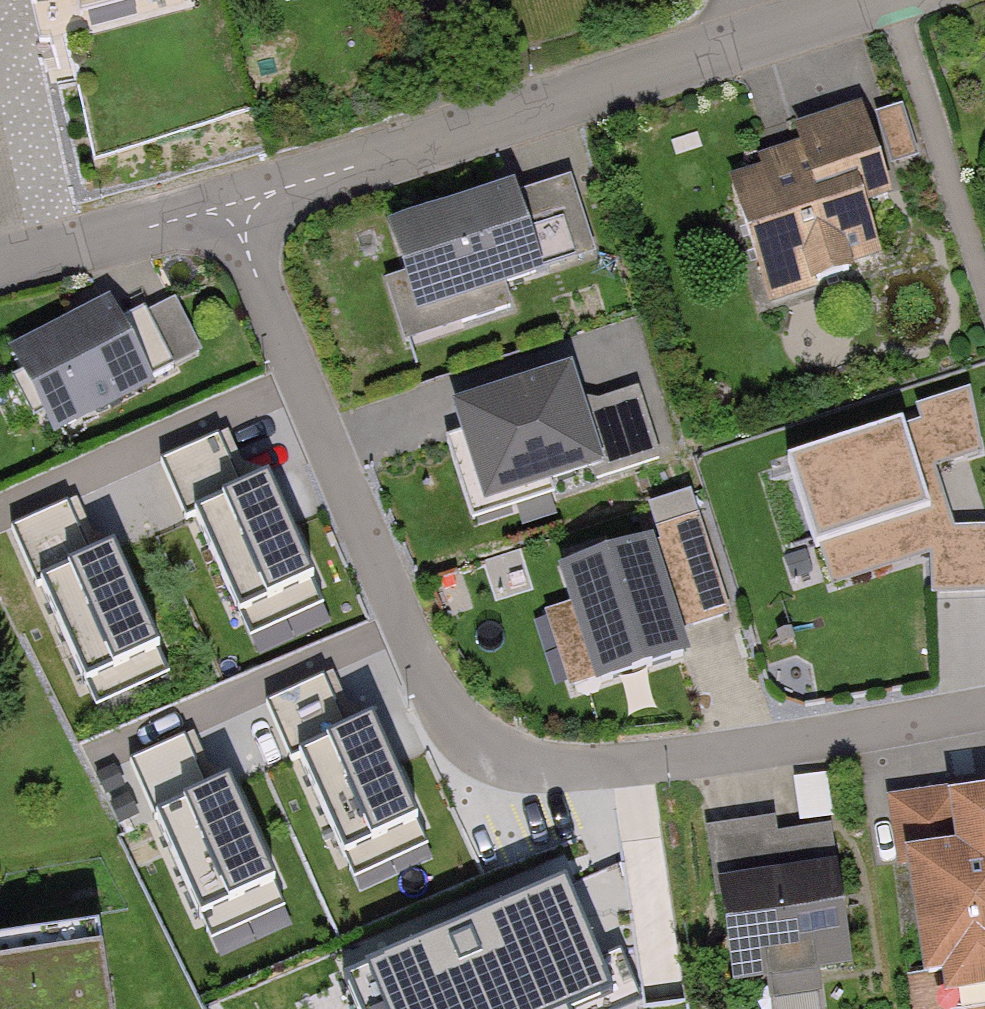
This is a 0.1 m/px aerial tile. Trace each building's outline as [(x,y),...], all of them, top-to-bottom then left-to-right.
[(30,13),(82,0),(27,0),(30,13)] [(797,128),(806,165),(736,184),(767,302),(881,272),(865,212),(890,205),(864,110),(797,128)] [(571,185),(393,246),(422,328),(599,267),(571,185)] [(155,392),(112,307),(16,354),(59,440),(155,392)] [(532,355),(465,376),(470,392),(537,371),(532,355)] [(576,386),(451,425),(484,527),(665,470),(642,398),(585,416),(576,386)] [(968,394),(918,410),(936,465),(978,452),(968,394)] [(903,427),(789,464),(817,548),(931,510),(903,427)] [(222,432),(163,458),(233,615),(314,579),(267,473),(244,483),(222,432)] [(664,529),(708,515),(700,489),(656,503),(664,529)] [(69,501),(10,527),(80,684),(161,648),(114,542),(92,552),(69,501)] [(696,521),(659,533),(692,630),(729,617),(696,521)] [(929,533),(933,595),(984,592),(984,530),(929,533)] [(687,653),(652,550),(564,579),(598,683),(687,653)] [(325,676),(267,702),(336,859),(417,824),(370,717),(348,727),(325,676)] [(188,737),(130,763),(199,920),(280,884),(233,778),(211,788),(188,737)] [(879,795),(891,873),(897,870),(917,991),(936,988),(939,1008),(984,1001),(984,800),(959,805),(956,783),(879,795)] [(781,828),(722,834),(737,983),(849,972),(836,834),(782,840),(781,828)] [(96,942),(0,954),(0,1008),(105,1008),(96,942)]
